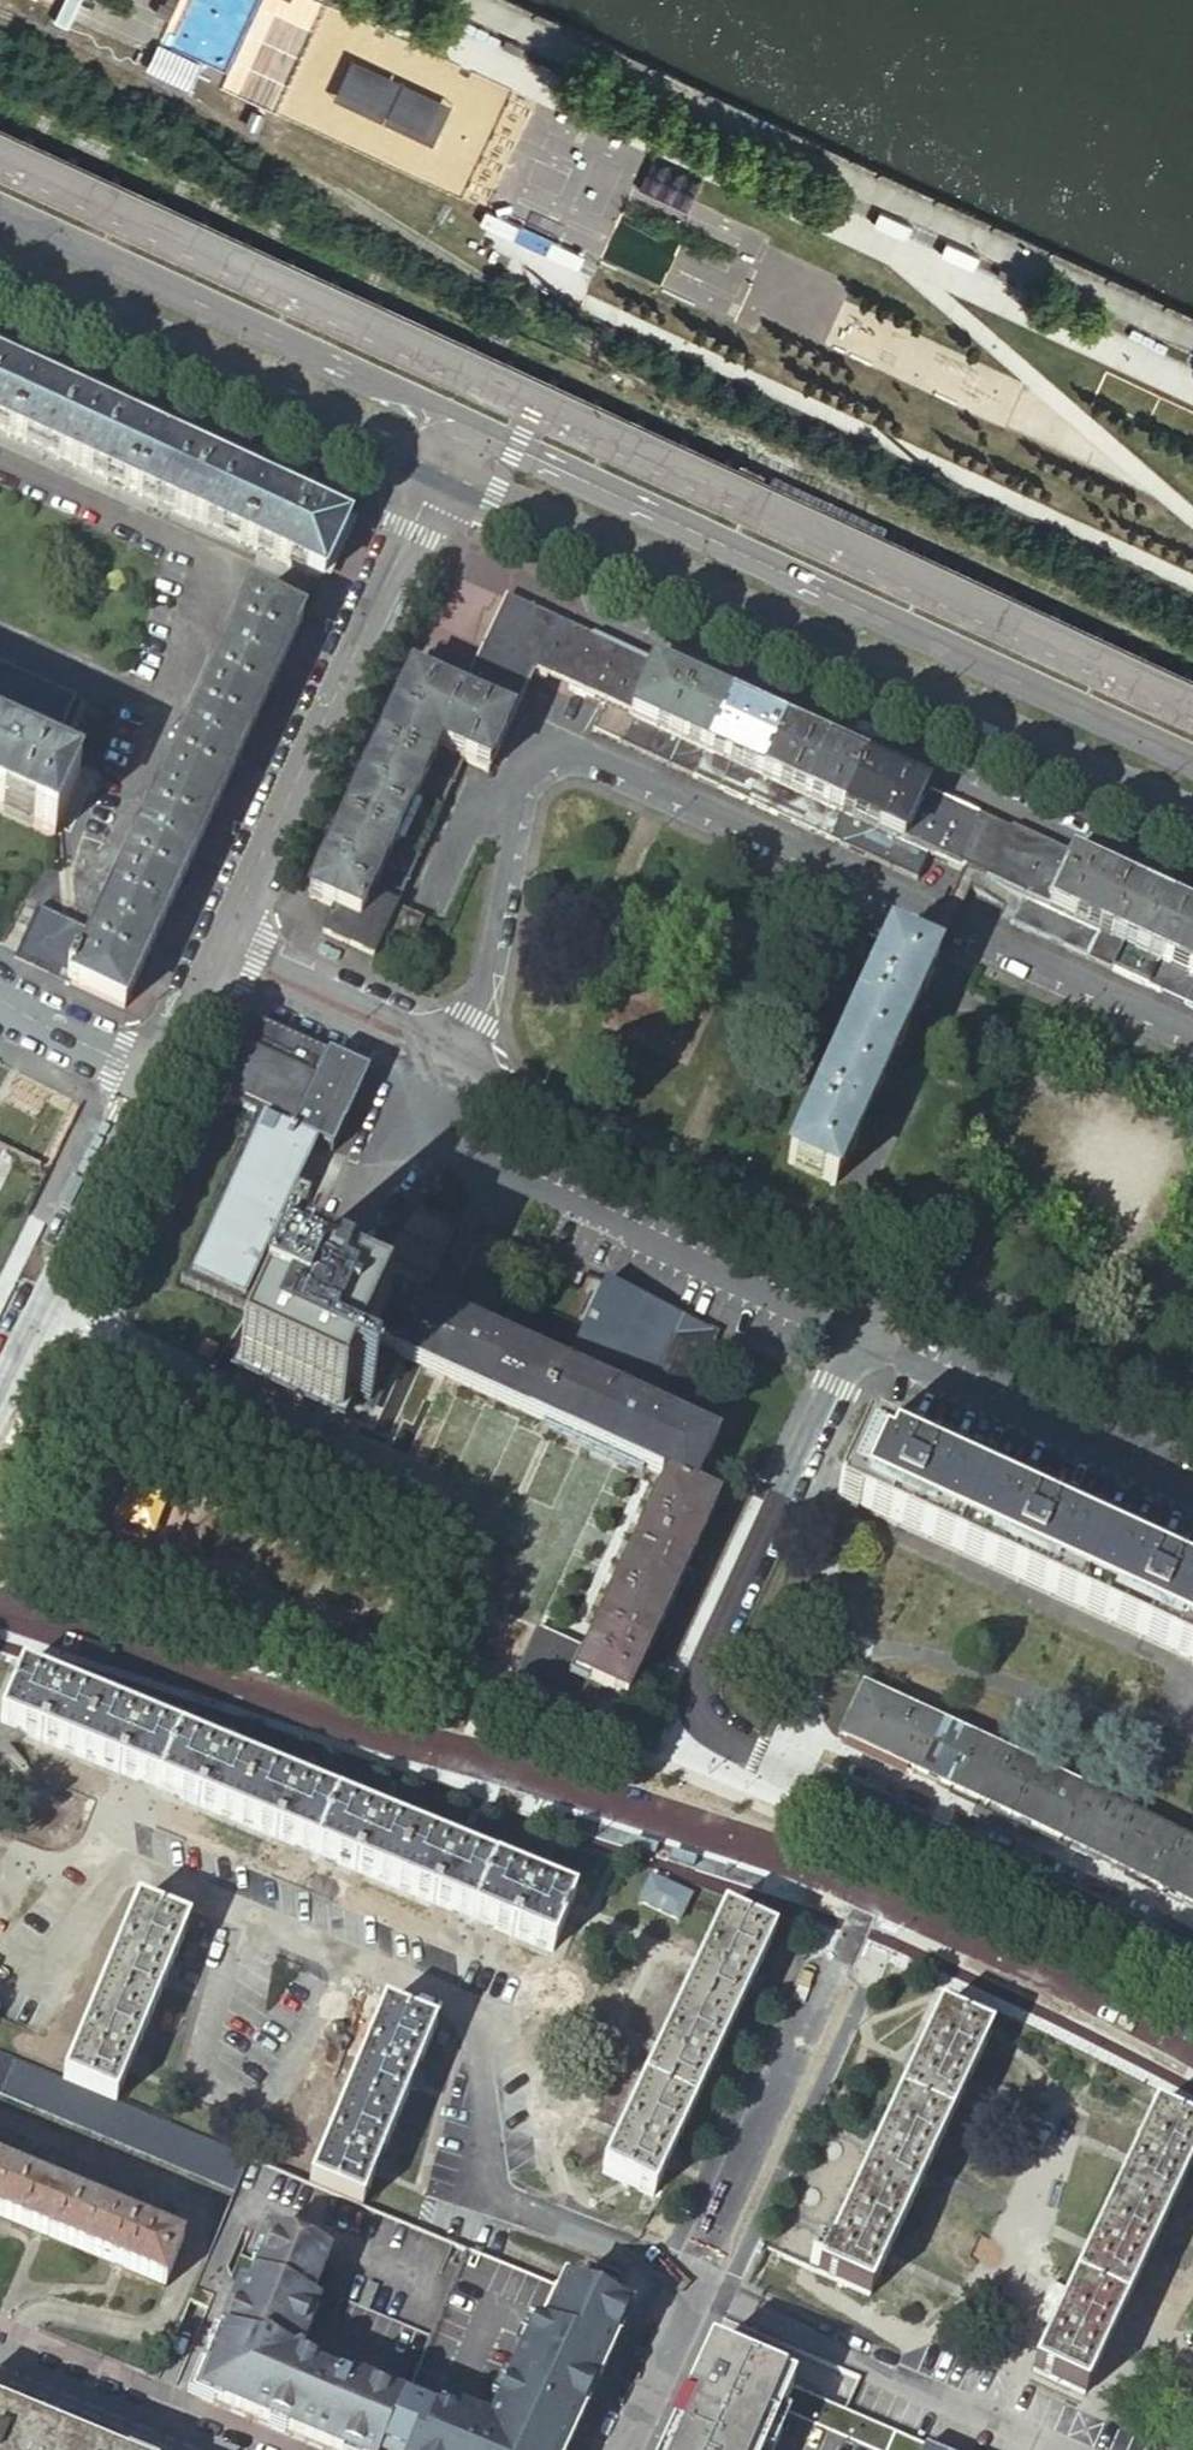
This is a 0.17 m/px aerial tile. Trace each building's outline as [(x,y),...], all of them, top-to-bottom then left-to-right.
[(324,578),(348,525),(0,364),(0,429),(324,578)] [(225,792),(304,622),(248,597),(94,931),(37,905),(16,951),(14,957),(125,1008),(225,792)] [(569,627),(506,598),(461,696),(412,673),(363,779),(309,897),(334,909),(322,933),(373,957),(385,932),(397,906),(464,760),(488,771),(511,720),(532,675),(544,681),(569,627)] [(591,732),(618,744),(630,719),(629,718),(654,666),(607,644),(591,637),(566,691),(603,708),(591,732)] [(50,750),(74,697),(0,662),(0,727),(50,750)] [(618,744),(692,778),(728,700),(720,696),(682,679),(654,666),(629,718),(630,719),(618,744)] [(692,778),(827,840),(863,763),(859,760),(841,753),(771,720),(728,700),(692,778)] [(53,834),(77,781),(26,757),(28,751),(10,743),(7,748),(0,745),(0,810),(53,834)] [(987,820),(863,763),(827,840),(914,880),(926,856),(962,873),(987,820)] [(1022,900),(1046,847),(987,820),(962,873),(968,875),(979,880),(1022,900)] [(1072,859),(1046,847),(1022,900),(1011,925),(1037,936),(1072,859)] [(1111,971),(1147,987),(1182,910),(1072,859),(1037,936),(1111,971)] [(422,917),(397,906),(385,932),(409,944),(422,917)] [(1182,910),(1147,987),(1192,1008),(1192,915),(1182,910)] [(930,959),(890,941),(787,1163),(834,1184),(937,962),(930,959)] [(366,1073),(250,1020),(213,1099),(253,1118),(176,1284),(258,1322),(288,1255),(269,1246),(316,1143),(331,1150),(344,1124),(366,1073)] [(417,1216),(369,1280),(419,1303),(452,1232),(417,1216)] [(299,1260),(288,1255),(258,1322),(235,1371),(336,1418),(344,1402),(346,1398),(365,1407),(371,1394),(352,1385),(371,1344),(395,1355),(419,1303),(369,1280),(367,1279),(357,1300),(294,1271),(299,1260)] [(619,1292),(602,1284),(566,1363),(583,1371),(676,1414),(713,1335),(619,1292)] [(563,1369),(419,1303),(395,1355),(396,1356),(439,1375),(524,1414),(568,1434),(664,1478),(691,1491),(715,1439),(674,1420),(580,1377),(563,1369)] [(346,1398),(344,1402),(369,1413),(396,1356),(395,1355),(371,1344),(352,1385),(371,1394),(365,1407),(346,1398)] [(1162,1577),(867,1441),(868,1439),(864,1437),(834,1501),(838,1503),(839,1501),(851,1506),(1191,1664),(1190,1666),(1192,1667),(1192,1666),(1192,1592),(1162,1577)] [(716,1502),(691,1491),(664,1478),(597,1628),(649,1651),(651,1646),(687,1566),(716,1502)] [(626,1700),(649,1651),(597,1628),(587,1650),(537,1627),(514,1678),(589,1713),(600,1688),(626,1700)] [(23,1671),(3,1718),(206,1805),(375,1877),(549,1952),(571,1901),(539,1887),(542,1879),(527,1872),(523,1881),(461,1854),(464,1846),(449,1840),(446,1848),(382,1821),(386,1814),(371,1807),(367,1815),(304,1788),(307,1781),(292,1774),(289,1782),(226,1756),(229,1748),(215,1742),(211,1750),(147,1723),(151,1716),(136,1709),(133,1717),(70,1691),(73,1683),(58,1677),(55,1685),(23,1671)] [(913,1772),(938,1720),(862,1685),(839,1736),(902,1766),(913,1772)] [(1060,1841),(1084,1790),(938,1720),(913,1772),(1011,1818),(1060,1841)] [(1084,1790),(1060,1841),(1076,1849),(1128,1875),(1167,1895),(1192,1908),(1192,1844),(1084,1790)] [(648,1881),(636,1906),(676,1925),(688,1900),(648,1881)] [(63,2084),(114,2105),(127,2074),(135,2078),(141,2064),(133,2060),(163,1989),(171,1993),(177,1978),(168,1974),(187,1929),(136,1907),(63,2084)] [(721,1915),(600,2176),(650,2200),(664,2169),(673,2173),(680,2157),(672,2153),(704,2083),(713,2087),(720,2071),(712,2067),(744,1998),(752,2002),(759,1987),(751,1983),(772,1938),(721,1915)] [(309,2186),(360,2207),(373,2177),(381,2181),(387,2166),(379,2163),(410,2090),(418,2094),(424,2079),(416,2075),(434,2031),(382,2010),(309,2186)] [(814,2275),(865,2299),(987,2039),(936,2015),(915,2059),(908,2056),(901,2070),(908,2074),(875,2146),(867,2142),(860,2157),(867,2161),(835,2231),(827,2228),(820,2243),(827,2247),(822,2259),(813,2255),(806,2268),(815,2273),(814,2275)] [(3,2098),(87,2133),(237,2195),(251,2162),(200,2140),(114,2105),(63,2084),(0,2058),(0,2096),(3,2098)] [(1029,2372),(1081,2396),(1192,2157),(1192,2133),(1151,2113),(1029,2372)] [(25,2230),(33,2233),(45,2238),(113,2267),(125,2272),(166,2289),(183,2248),(35,2185),(0,2171),(0,2220),(25,2230)] [(276,2237),(263,2268),(252,2295),(244,2292),(221,2347),(215,2361),(202,2392),(205,2393),(201,2402),(203,2403),(250,2422),(267,2429),(293,2441),(307,2446),(316,2449),(386,2449),(404,2407),(352,2385),(349,2392),(313,2377),(317,2370),(301,2364),(299,2359),(321,2309),(312,2306),(332,2260),(276,2237)] [(576,2294),(604,2306),(614,2282),(586,2270),(576,2294)] [(373,2286),(363,2310),(373,2314),(383,2290),(373,2286)] [(630,2319),(598,2306),(570,2294),(556,2288),(490,2433),(407,2398),(404,2407),(386,2449),(569,2449),(630,2319)] [(788,2389),(707,2353),(662,2449),(761,2449),(788,2389)] [(925,2449),(843,2413),(788,2389),(761,2449),(925,2449)] [(19,2424),(0,2416),(0,2449),(82,2449),(19,2424)]
